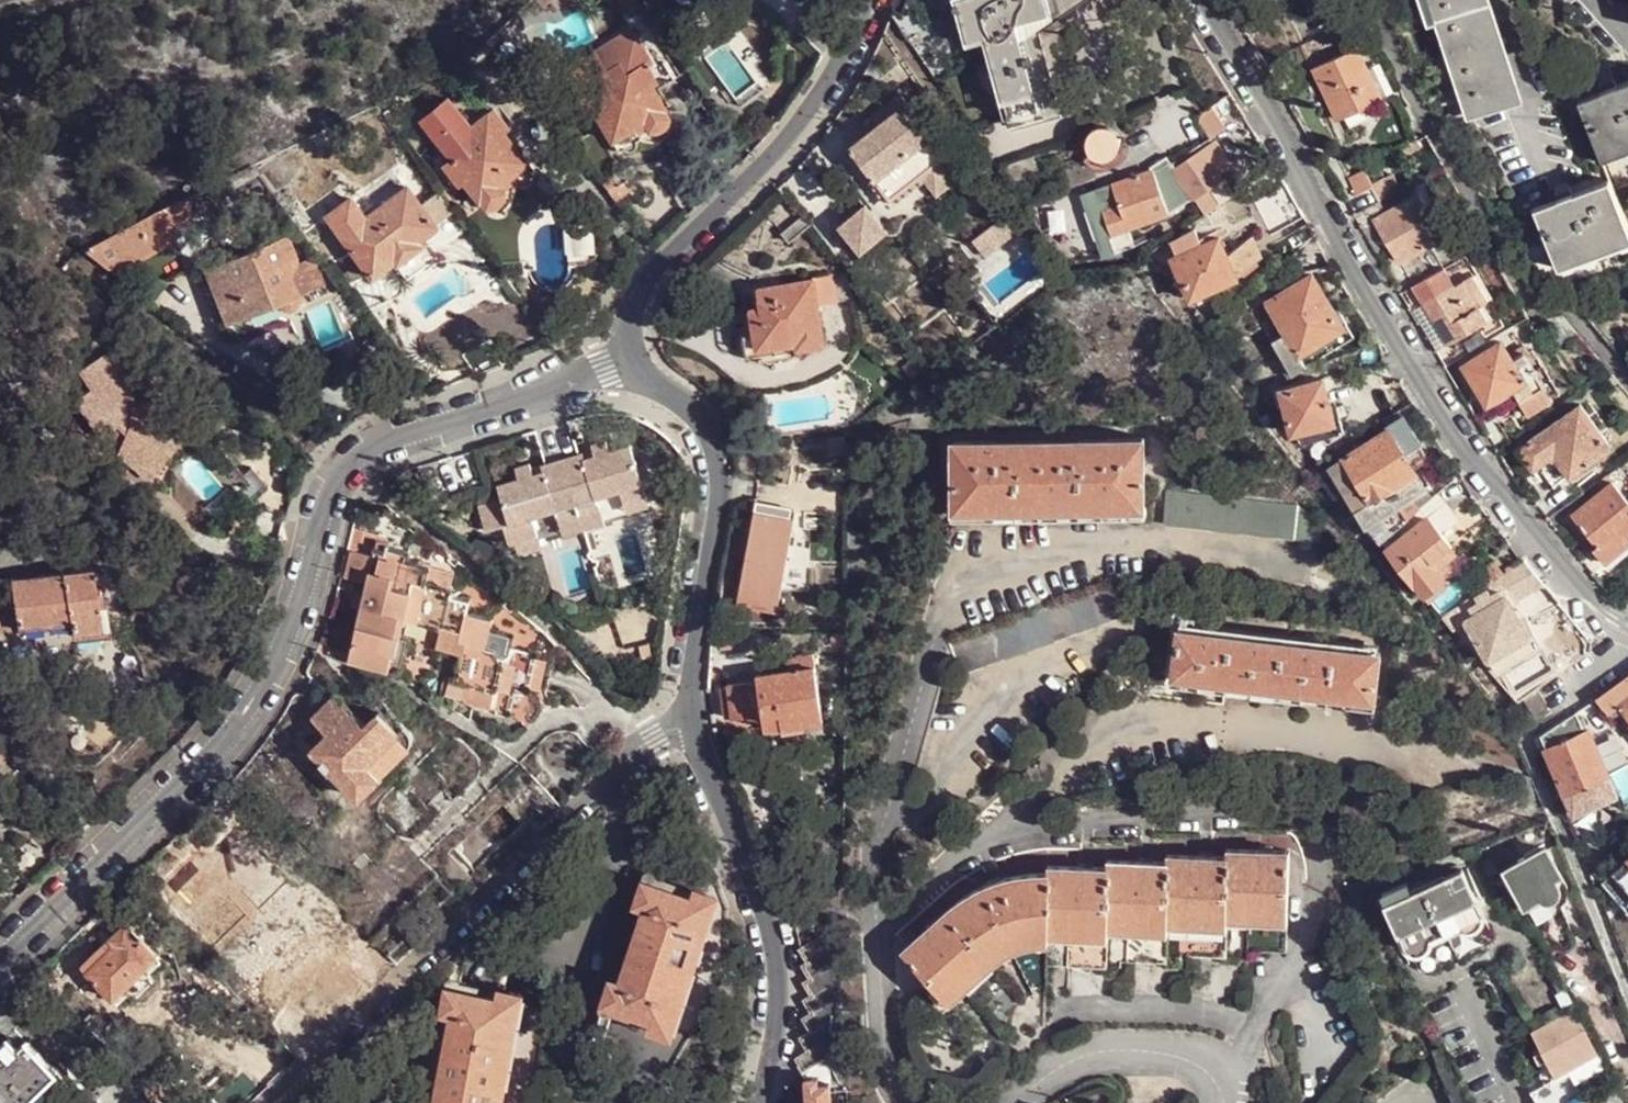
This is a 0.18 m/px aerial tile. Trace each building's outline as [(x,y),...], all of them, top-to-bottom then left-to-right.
[(965,31),(982,27),(984,37),(994,73),(998,88),(1007,114),(1009,113),(1058,99),(1038,28),(1080,0),(956,0),(965,31)] [(1435,21),(1427,0),(1418,0),(1428,27),(1436,25),(1435,21)] [(1442,19),(1436,0),(1427,0),(1435,21),(1442,19)] [(1475,116),(1517,103),(1483,5),(1482,0),(1436,0),(1442,19),(1475,116)] [(1491,3),(1483,5),(1517,103),(1524,101),(1491,3)] [(1467,119),(1475,116),(1442,19),(1435,21),(1436,25),(1467,119)] [(969,41),(984,37),(982,27),(965,31),(969,41)] [(1361,109),(1383,99),(1358,48),(1315,67),(1340,119),(1361,109)] [(595,51),(564,69),(586,109),(592,108),(611,139),(642,122),(644,124),(647,125),(651,126),(655,126),(657,126),(660,124),(662,123),(663,120),(664,117),(664,114),(664,111),(663,107),(665,105),(659,94),(653,83),(657,81),(646,63),(625,74),(618,63),(605,70),(595,51)] [(887,92),(896,87),(909,75),(902,64),(879,81),(887,92)] [(991,89),(998,88),(994,73),(987,74),(991,89)] [(1627,143),(1627,80),(1578,101),(1599,155),(1627,143)] [(856,141),(849,146),(889,198),(926,169),(947,155),(903,96),(875,117),(880,122),(856,141)] [(1062,113),(1058,99),(1009,113),(1012,126),(1062,113)] [(498,183),(507,175),(516,168),(526,161),(503,131),(506,127),(492,111),(453,141),(460,152),(444,165),(457,181),(461,179),(479,202),(482,203),(486,204),(491,204),(495,202),(498,200),(500,197),(503,193),(503,188),(498,183)] [(852,134),(856,141),(880,122),(875,117),(852,134)] [(1097,157),(1106,158),(1107,158),(1118,151),(1122,140),(1119,134),(1117,129),(1112,124),(1102,122),(1092,126),(1089,130),(1086,138),(1086,143),(1092,154),(1097,157)] [(1228,137),(1176,168),(1194,195),(1220,180),(1244,164),(1228,137)] [(1627,151),(1627,143),(1599,155),(1602,161),(1627,151)] [(947,155),(921,174),(937,194),(963,175),(947,155)] [(1154,170),(1170,160),(1167,156),(1151,166),(1152,168),(1154,170)] [(1176,168),(1170,160),(1154,170),(1152,168),(1112,183),(1117,196),(1103,201),(1114,231),(1128,227),(1168,212),(1194,195),(1176,168)] [(1303,214),(1275,165),(1247,185),(1274,230),(1303,214)] [(1349,179),(1365,208),(1374,204),(1380,199),(1372,186),(1364,171),(1349,179)] [(512,181),(507,175),(498,183),(503,188),(512,181)] [(1220,180),(1194,195),(1207,211),(1231,195),(1220,180)] [(1627,233),(1627,229),(1609,180),(1535,208),(1555,261),(1627,233)] [(1372,186),(1380,199),(1388,195),(1381,181),(1372,186)] [(1099,237),(1114,231),(1103,201),(1117,196),(1112,183),(1082,194),(1099,237)] [(416,240),(422,235),(435,225),(407,185),(365,215),(350,197),(325,215),(370,276),(392,261),(396,265),(408,255),(420,245),(416,240)] [(1354,215),(1364,231),(1377,223),(1391,246),(1396,254),(1401,262),(1444,236),(1418,194),(1381,215),(1374,204),(1365,208),(1354,215)] [(187,197),(86,244),(81,248),(113,273),(175,242),(169,228),(195,214),(187,197)] [(866,206),(842,228),(861,251),(886,229),(866,206)] [(807,222),(800,212),(779,230),(785,237),(807,222)] [(1009,212),(972,227),(980,247),(1017,232),(1009,212)] [(1364,231),(1377,253),(1391,246),(1377,223),(1364,231)] [(1138,245),(1128,227),(1114,231),(1099,237),(1104,255),(1128,253),(1138,245)] [(1190,298),(1252,270),(1246,255),(1232,261),(1219,234),(1203,241),(1197,228),(1171,239),(1177,254),(1172,257),(1190,298)] [(1555,261),(1558,268),(1596,254),(1627,241),(1627,233),(1555,261)] [(427,240),(422,235),(416,240),(420,245),(427,240)] [(295,267),(298,261),(289,237),(205,270),(225,321),(251,312),(277,303),(279,305),(282,307),(287,308),(290,307),(294,305),(297,301),(298,296),(298,292),(289,272),(295,267)] [(312,256),(298,261),(295,267),(289,272),(298,292),(323,282),(312,256)] [(1446,268),(1414,286),(1419,294),(1424,302),(1449,343),(1489,321),(1481,307),(1488,302),(1472,276),(1455,285),(1446,268)] [(1301,353),(1339,330),(1345,326),(1329,300),(1313,274),(1268,299),(1287,332),(1276,338),(1284,353),(1277,358),(1288,375),(1307,364),(1301,353)] [(797,343),(798,349),(825,344),(819,305),(852,300),(847,275),(759,288),(762,307),(752,309),(754,326),(743,328),(748,350),(797,343)] [(1410,310),(1435,351),(1449,343),(1424,302),(1410,310)] [(1562,315),(1541,320),(1556,342),(1574,331),(1562,315)] [(1346,342),(1339,330),(1301,353),(1307,364),(1346,342)] [(1252,339),(1261,355),(1274,348),(1264,332),(1252,339)] [(1516,364),(1502,342),(1464,365),(1488,403),(1500,396),(1513,388),(1522,401),(1520,403),(1528,416),(1554,400),(1527,359),(1516,364)] [(798,353),(798,349),(797,343),(748,350),(749,357),(757,359),(764,360),(770,361),(777,360),(787,358),(796,354),(798,353)] [(108,449),(130,468),(165,426),(153,415),(147,392),(128,398),(94,349),(69,366),(84,389),(68,400),(91,433),(99,427),(112,439),(108,449)] [(905,365),(914,375),(922,370),(913,360),(905,365)] [(1326,423),(1328,435),(1348,430),(1345,418),(1335,421),(1330,399),(1325,376),(1282,387),(1285,403),(1293,431),(1326,423)] [(1619,382),(1614,377),(1607,380),(1613,386),(1619,382)] [(1279,404),(1285,403),(1282,387),(1281,385),(1274,386),(1279,404)] [(1558,483),(1612,446),(1580,403),(1519,448),(1526,458),(1533,469),(1542,464),(1558,483)] [(1380,541),(1403,520),(1396,507),(1412,496),(1425,488),(1404,451),(1420,441),(1412,428),(1404,416),(1389,424),(1390,428),(1329,466),(1339,481),(1360,516),(1380,541)] [(1292,432),(1300,443),(1328,435),(1326,423),(1293,431),(1292,432)] [(1080,446),(1146,446),(1146,438),(1080,439),(1080,446)] [(578,452),(561,457),(576,507),(597,500),(595,496),(620,490),(623,499),(646,493),(631,444),(610,450),(607,439),(592,443),(592,447),(594,455),(583,458),(581,450),(578,452)] [(1147,507),(1146,446),(1080,446),(1015,446),(984,447),(984,441),(952,441),(953,510),(1016,508),(1081,507),(1147,507)] [(592,447),(581,450),(583,458),(594,455),(592,447)] [(515,544),(538,538),(535,527),(532,517),(555,510),(556,513),(576,507),(561,457),(542,462),(545,470),(534,472),(531,466),(530,462),(516,467),(519,477),(498,483),(501,498),(478,505),(486,529),(503,525),(509,546),(515,544)] [(201,492),(220,512),(236,496),(252,481),(232,462),(201,492)] [(542,462),(531,466),(534,472),(545,470),(542,462)] [(1322,469),(1334,484),(1339,481),(1329,466),(1322,469)] [(1607,475),(1600,480),(1604,487),(1612,481),(1607,475)] [(1604,487),(1573,513),(1598,546),(1594,549),(1599,556),(1605,563),(1627,545),(1627,535),(1627,500),(1612,481),(1604,487)] [(1166,524),(1295,538),(1297,529),(1322,531),(1323,519),(1299,504),(1170,491),(1166,524)] [(649,504),(646,493),(623,499),(626,511),(649,504)] [(1403,520),(1420,508),(1412,496),(1396,507),(1403,520)] [(583,529),(604,523),(597,500),(576,507),(583,529)] [(1385,548),(1423,592),(1459,566),(1452,555),(1456,551),(1441,530),(1458,517),(1452,510),(1447,502),(1385,548)] [(562,535),(583,529),(576,507),(556,513),(562,535)] [(1082,514),(1081,507),(1016,508),(1016,516),(1082,514)] [(778,607),(793,515),(751,508),(736,600),(778,607)] [(1016,516),(1016,508),(953,510),(952,517),(1016,516)] [(1297,529),(1295,538),(1321,541),(1322,531),(1297,529)] [(541,548),(538,538),(515,544),(518,555),(541,548)] [(545,694),(557,645),(548,634),(493,621),(493,618),(467,611),(470,599),(449,594),(452,578),(429,572),(430,566),(380,555),(379,558),(357,554),(353,566),(345,564),(343,571),(367,578),(349,658),(390,667),(391,660),(394,651),(398,651),(402,634),(405,619),(441,627),(437,647),(463,653),(457,680),(465,683),(487,688),(484,702),(483,709),(508,715),(516,688),(545,694)] [(1495,579),(1506,571),(1498,559),(1486,567),(1495,579)] [(1532,571),(1524,560),(1515,566),(1516,569),(1476,592),(1442,614),(1457,631),(1470,624),(1490,659),(1509,649),(1530,638),(1510,598),(1539,581),(1532,571)] [(72,633),(103,628),(93,567),(11,580),(17,628),(70,620),(72,633)] [(1188,623),(1187,629),(1377,651),(1378,645),(1188,623)] [(1172,676),(1378,699),(1382,652),(1377,651),(1187,629),(1177,629),(1172,676)] [(408,635),(402,634),(398,651),(394,651),(391,660),(402,661),(408,635)] [(832,644),(846,644),(847,635),(832,635),(832,644)] [(727,687),(733,716),(734,719),(781,712),(783,726),(823,719),(811,647),(784,652),(787,669),(757,674),(757,680),(728,685),(727,687)] [(1513,658),(1509,649),(1490,659),(1495,667),(1513,658)] [(1596,697),(1613,715),(1623,708),(1627,714),(1627,674),(1596,697)] [(1376,706),(1378,699),(1172,676),(1171,682),(1376,706)] [(461,697),(484,702),(487,688),(465,683),(461,697)] [(724,717),(733,716),(727,687),(720,688),(724,717)] [(1538,692),(1524,701),(1536,720),(1550,711),(1538,692)] [(331,730),(314,746),(359,796),(405,752),(408,750),(411,746),(413,741),(413,737),(412,735),(411,732),(409,727),(406,723),(387,704),(365,725),(337,696),(327,705),(317,714),(331,730)] [(1536,738),(1540,747),(1544,746),(1573,814),(1618,796),(1606,768),(1590,729),(1584,731),(1580,721),(1577,711),(1536,738)] [(219,832),(203,848),(233,880),(267,849),(247,827),(252,821),(244,813),(238,819),(235,817),(219,832)] [(787,847),(776,835),(765,841),(779,853),(787,847)] [(1506,869),(1521,895),(1536,888),(1540,894),(1541,894),(1542,894),(1547,895),(1552,894),(1556,890),(1557,888),(1558,885),(1558,883),(1557,879),(1556,876),(1561,873),(1548,846),(1506,869)] [(603,1036),(610,1015),(614,1006),(659,1019),(673,976),(670,975),(682,940),(685,941),(698,898),(654,883),(658,873),(664,850),(654,847),(636,903),(645,906),(620,982),(611,980),(593,1033),(603,1036)] [(1227,911),(1287,913),(1289,851),(1228,850),(1226,856),(1167,856),(1166,861),(1108,861),(1107,866),(1049,866),(1048,872),(1026,873),(1013,876),(996,881),(976,890),(962,898),(953,905),(941,917),(904,950),(937,988),(950,1002),(970,985),(976,979),(981,974),(988,968),(995,963),(1003,957),(1005,955),(1007,954),(1009,952),(1012,951),(1014,950),(1017,949),(1019,948),(1022,947),(1025,946),(1028,945),(1031,944),(1035,943),(1038,943),(1042,942),(1045,942),(1049,941),(1049,937),(1049,931),(1108,932),(1109,926),(1168,927),(1168,919),(1228,920),(1227,911)] [(1604,881),(1620,898),(1627,891),(1627,859),(1604,881)] [(1462,868),(1412,890),(1387,900),(1400,930),(1401,933),(1402,937),(1405,942),(1408,946),(1411,947),(1416,949),(1423,948),(1425,947),(1427,946),(1429,943),(1430,940),(1430,935),(1460,923),(1462,925),(1464,927),(1468,927),(1471,927),(1475,925),(1477,924),(1479,922),(1481,918),(1482,915),(1482,912),(1462,868)] [(614,1006),(610,1015),(674,1036),(720,893),(658,873),(654,883),(698,898),(685,941),(682,940),(670,975),(673,976),(659,1019),(614,1006)] [(1387,900),(1412,890),(1407,881),(1383,892),(1387,900)] [(1536,888),(1521,895),(1525,903),(1540,894),(1536,888)] [(1288,922),(1287,913),(1227,911),(1228,920),(1252,920),(1270,921),(1288,922)] [(1227,928),(1228,920),(1168,919),(1168,927),(1188,927),(1207,928),(1227,928)] [(808,920),(794,924),(798,939),(812,935),(808,920)] [(1286,951),(1288,922),(1270,921),(1252,920),(1251,949),(1286,951)] [(100,960),(88,971),(113,997),(157,954),(127,922),(105,943),(111,949),(100,960)] [(1167,934),(1168,927),(1109,926),(1108,932),(1128,933),(1147,934),(1167,934)] [(1226,956),(1227,928),(1207,928),(1188,927),(1189,955),(1226,956)] [(1108,939),(1108,932),(1049,931),(1049,937),(1069,939),(1088,940),(1108,939)] [(1167,962),(1167,934),(1147,934),(1128,933),(1128,961),(1167,962)] [(1107,967),(1108,939),(1088,940),(1069,939),(1069,966),(1107,967)] [(397,961),(378,941),(365,953),(383,974),(397,961)] [(1048,953),(1049,941),(1045,942),(1042,942),(1038,943),(1035,943),(1031,944),(1028,945),(1025,946),(1022,947),(1019,948),(1017,949),(1014,950),(1012,951),(1009,952),(1007,954),(1005,955),(1003,957),(995,963),(988,968),(981,974),(976,979),(970,985),(950,1002),(945,1008),(952,1015),(963,1006),(984,987),(1000,972),(1007,967),(1019,960),(1028,956),(1033,955),(1041,953),(1048,953)] [(489,1047),(492,1046),(502,998),(459,989),(461,978),(463,965),(451,963),(442,1012),(451,1014),(435,1102),(478,1102),(489,1047)] [(525,991),(461,978),(459,989),(502,998),(492,1046),(489,1047),(478,1102),(504,1102),(525,991)] [(945,1008),(950,1002),(937,988),(931,993),(945,1008)] [(1592,1043),(1575,1009),(1533,1030),(1547,1058),(1562,1051),(1564,1056),(1592,1043)] [(49,1102),(88,1102),(79,1093),(85,1087),(63,1064),(56,1071),(28,1040),(18,1048),(8,1037),(0,1045),(0,1102),(24,1102),(37,1090),(49,1102)] [(1562,1051),(1547,1058),(1554,1073),(1596,1052),(1592,1043),(1564,1056),(1562,1051)] [(1530,1092),(1536,1102),(1582,1102),(1584,1102),(1568,1071),(1530,1092)] [(808,1102),(813,1102),(811,1083),(820,1083),(820,1075),(805,1077),(808,1102)] [(831,1081),(820,1083),(811,1083),(813,1102),(808,1102),(832,1102),(831,1081)] [(1600,1102),(1625,1102),(1617,1088),(1598,1099),(1600,1102)] [(37,1090),(24,1102),(49,1102),(37,1090)]
